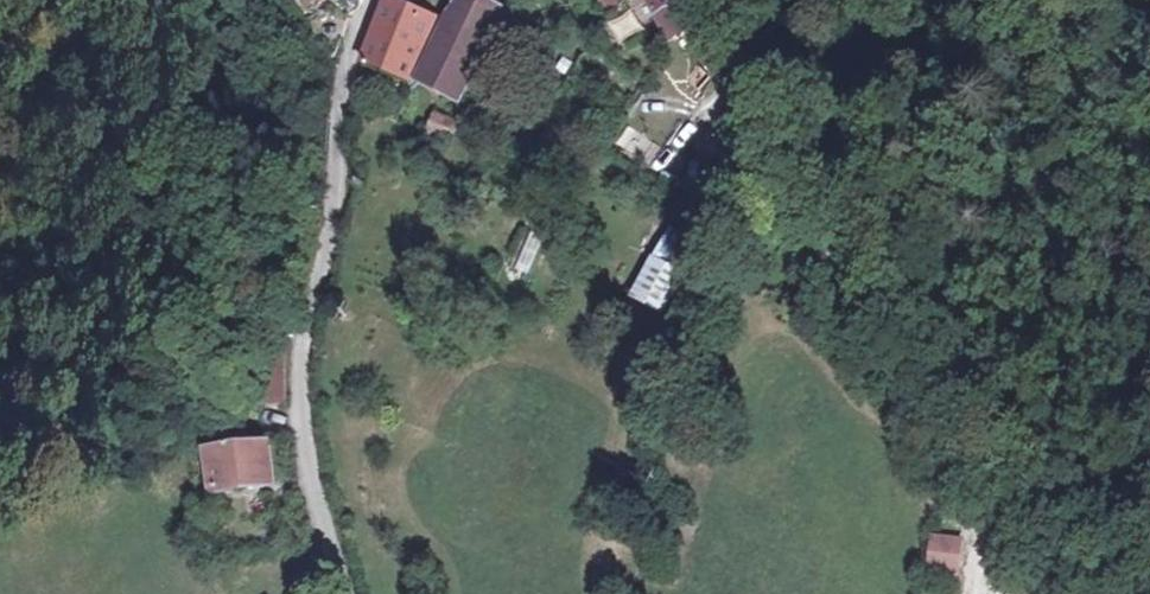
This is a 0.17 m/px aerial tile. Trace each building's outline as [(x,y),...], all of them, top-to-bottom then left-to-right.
[(440,22),(479,36),(496,8),(479,0),(452,0),(440,22)] [(610,14),(622,0),(598,0),(597,2),(610,14)] [(656,19),(673,0),(635,0),(656,19)] [(362,61),(361,63),(410,80),(434,19),(386,3),(362,61)] [(479,36),(440,22),(410,87),(443,100),(452,81),(457,84),(479,36)] [(427,135),(455,145),(463,122),(435,112),(427,135)] [(643,158),(653,141),(629,127),(619,145),(643,158)] [(683,278),(646,258),(625,298),(662,318),(683,278)] [(288,409),(296,372),(269,371),(262,380),(240,399),(239,418),(291,422),(288,409)] [(268,497),(265,465),(247,467),(245,454),(203,457),(208,501),(268,497)] [(961,541),(925,537),(921,573),(957,577),(961,541)]
